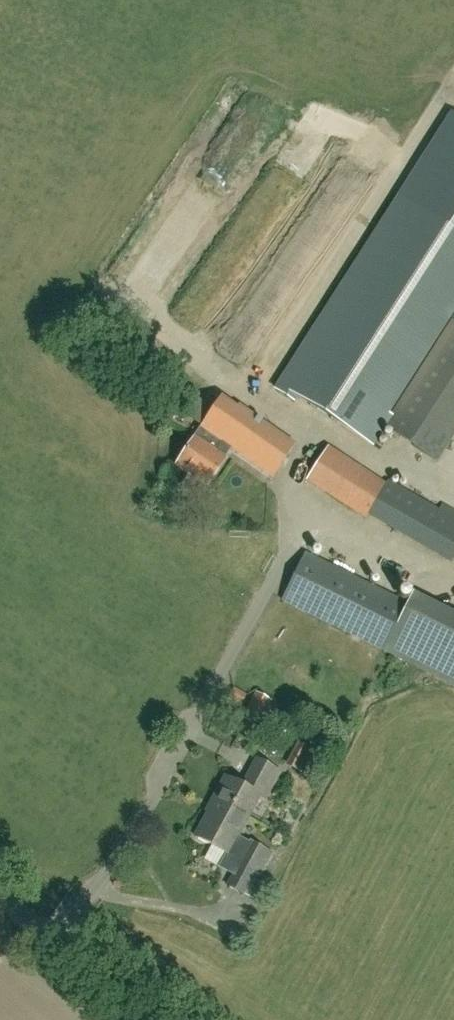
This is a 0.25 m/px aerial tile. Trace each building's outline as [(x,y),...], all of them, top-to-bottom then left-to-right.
[(277,392),(294,403),(298,397),(365,440),(373,445),(384,428),(427,455),(437,462),(453,435),(453,115),(451,120),(402,197),(378,235),(281,386),(277,392)] [(272,479),(296,445),(240,405),(238,408),(222,397),(174,465),(206,488),(226,459),(222,456),(225,452),(218,447),(221,443),(272,479)] [(386,483),(328,446),(306,481),(365,520),(366,519),(386,483)] [(366,519),(390,532),(392,531),(452,562),(453,558),(453,510),(442,504),(439,509),(388,479),(386,483),(366,519)] [(453,687),(453,617),(411,596),(408,602),(305,553),(281,601),(453,687)] [(247,695),(234,688),(227,699),(241,706),(247,695)] [(303,775),(316,751),(297,742),(285,765),(303,775)] [(214,801),(194,837),(226,854),(225,857),(227,866),(235,870),(227,886),(242,895),(255,871),(260,874),(271,854),(250,843),(249,845),(237,838),(259,797),(265,800),(279,773),(256,760),(242,786),(224,776),(211,800),(214,801)]
